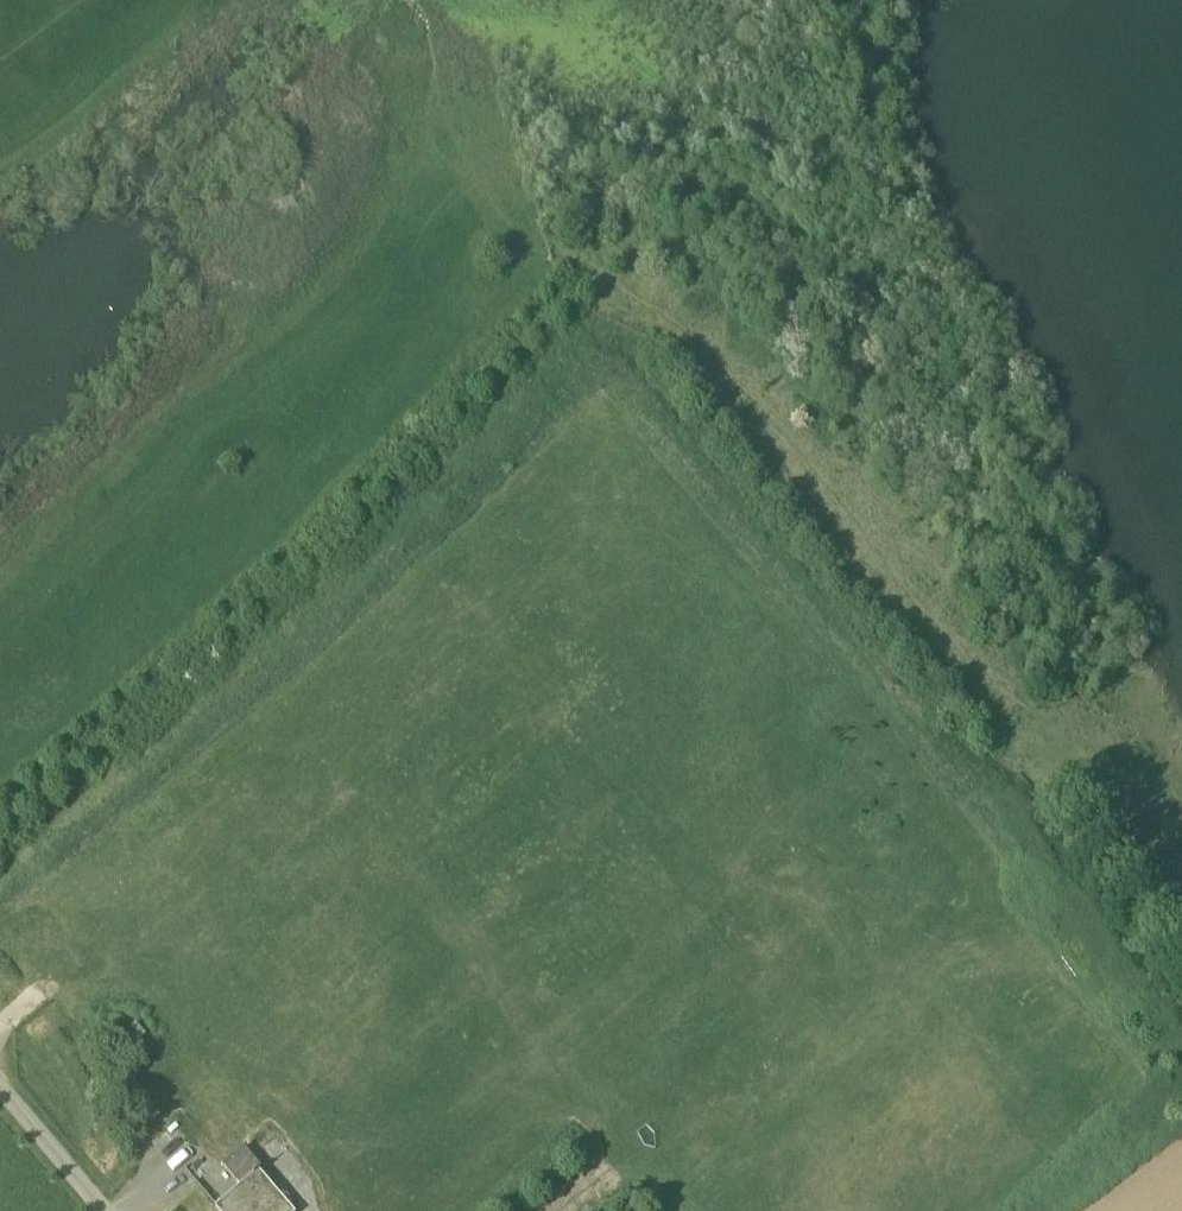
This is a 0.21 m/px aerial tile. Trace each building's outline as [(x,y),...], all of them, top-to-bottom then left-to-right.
[(259,1171),(241,1186),(216,1208),(219,1210),(293,1210),(259,1171)]
